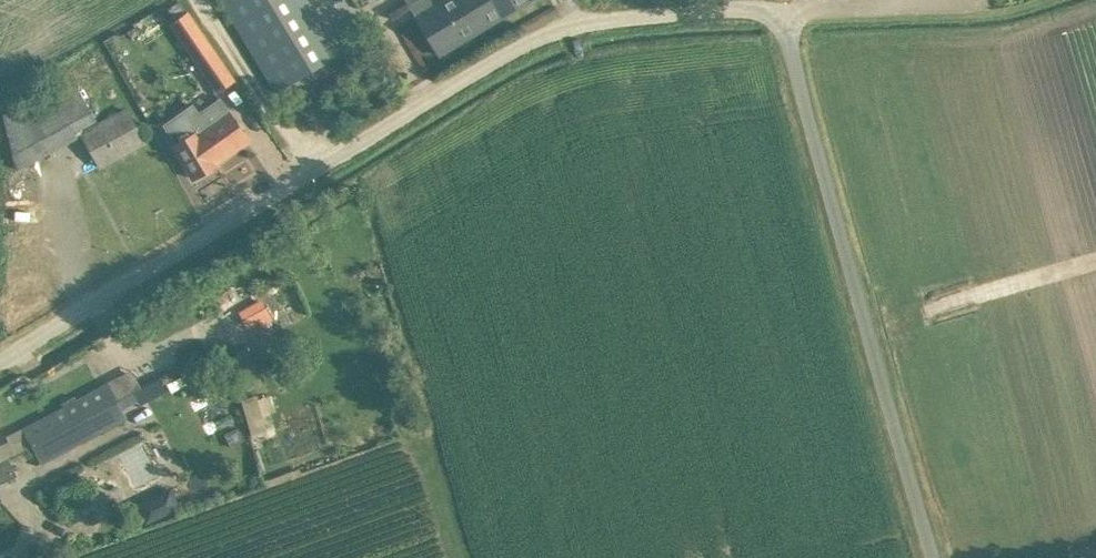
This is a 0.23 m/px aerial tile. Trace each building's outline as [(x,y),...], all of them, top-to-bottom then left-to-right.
[(264,71),(275,90),(321,62),(286,0),(223,0),(264,71)] [(409,3),(440,54),(441,54),(440,53),(528,0),(414,0),(409,3)] [(233,79),(187,11),(171,22),(217,90),(233,79)] [(72,76),(3,115),(15,163),(31,161),(76,137),(73,130),(93,121),(80,93),(85,90),(79,78),(75,80),(72,76)] [(248,139),(235,120),(220,98),(200,112),(193,103),(162,124),(174,144),(194,177),(216,164),(215,162),(248,139)] [(82,132),(89,146),(100,166),(144,142),(126,108),(82,132)] [(262,298),(238,311),(247,327),(259,320),(262,325),(273,319),(262,298)] [(264,382),(247,346),(232,354),(249,390),(264,382)] [(63,405),(23,426),(24,428),(33,444),(86,415),(117,400),(107,381),(77,398),(75,399),(66,404),(63,405)] [(269,391),(242,400),(247,416),(275,407),(269,391)] [(86,415),(33,444),(42,462),(126,417),(122,409),(117,400),(86,415)] [(236,427),(225,433),(230,445),(242,439),(236,427)] [(171,488),(137,504),(146,523),(180,507),(171,488)]
